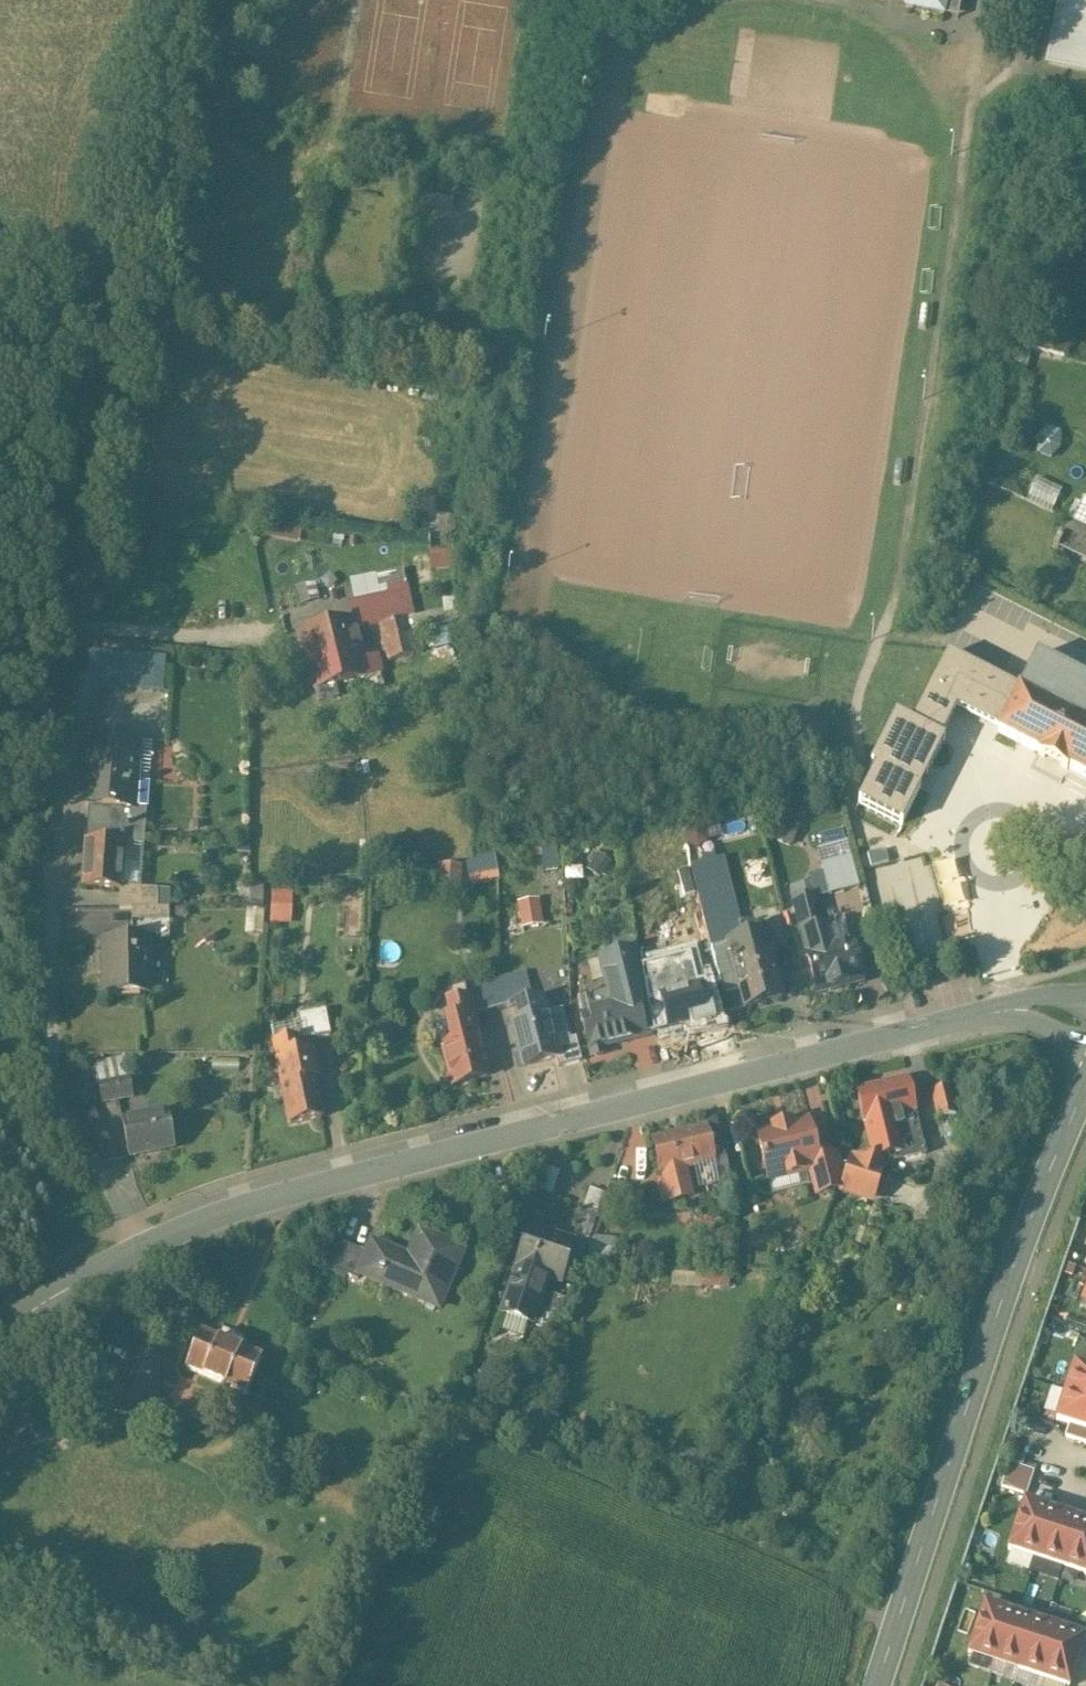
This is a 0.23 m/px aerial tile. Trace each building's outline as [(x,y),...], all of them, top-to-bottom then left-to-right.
[(906,1),(904,8),(943,15),(945,0),(906,0),(906,1)] [(1061,2),(1048,63),(1085,71),(1085,0),(1053,0),(1061,2)] [(1031,328),(1025,349),(1063,358),(1068,337),(1031,328)] [(1043,425),(1033,450),(1053,458),(1063,433),(1043,425)] [(1052,508),(1061,487),(1036,476),(1027,497),(1052,508)] [(449,540),(453,515),(431,512),(427,537),(449,540)] [(276,519),(274,535),(304,539),(306,524),(276,519)] [(1066,519),(1052,548),(1057,550),(1060,542),(1082,552),(1083,550),(1085,551),(1085,529),(1066,519)] [(454,548),(428,551),(430,570),(456,567),(454,548)] [(402,570),(374,576),(377,589),(385,587),(385,588),(405,583),(402,570)] [(374,576),(351,582),(355,600),(386,592),(385,588),(385,587),(377,589),(374,576)] [(405,583),(385,588),(386,592),(355,600),(359,616),(359,617),(363,616),(366,629),(379,626),(413,618),(405,583)] [(359,616),(299,632),(317,703),(337,698),(334,685),(381,673),(377,655),(363,659),(356,632),(366,629),(363,616),(359,617),(359,616)] [(413,618),(379,626),(388,662),(422,653),(413,618)] [(165,660),(87,654),(85,684),(96,684),(163,690),(165,660)] [(1019,692),(1018,694),(948,658),(949,658),(948,657),(913,727),(896,718),(871,767),(876,769),(859,803),(901,825),(944,742),(940,740),(941,739),(916,726),(923,711),(934,717),(948,689),(1005,719),(998,732),(998,733),(1040,755),(1039,757),(1066,771),(1067,769),(1085,778),(1085,726),(1019,692)] [(1019,692),(1085,726),(1085,682),(1037,657),(1019,692)] [(137,741),(89,737),(83,806),(91,807),(89,842),(140,845),(143,845),(146,809),(132,808),(137,741)] [(782,814),(775,832),(797,841),(804,822),(782,814)] [(89,842),(85,841),(82,888),(118,890),(120,890),(120,887),(137,888),(140,845),(89,842)] [(850,858),(820,866),(828,896),(858,888),(850,858)] [(721,860),(690,868),(690,867),(689,867),(702,920),(735,912),(722,859),(721,859),(721,860)] [(464,864),(443,863),(442,888),(463,888),(464,864)] [(298,876),(277,876),(276,909),(297,910),(298,876)] [(137,888),(120,887),(120,890),(118,890),(119,910),(131,910),(157,909),(157,889),(137,888)] [(262,887),(250,887),(249,904),(261,905),(262,887)] [(168,890),(157,889),(157,909),(168,908),(168,890)] [(813,895),(792,901),(800,933),(802,932),(821,927),(813,895)] [(541,898),(518,900),(520,923),(543,920),(541,898)] [(168,909),(168,908),(157,909),(131,910),(131,927),(132,927),(168,927),(168,909)] [(735,912),(702,920),(703,924),(709,947),(742,939),(735,912)] [(821,927),(802,932),(808,956),(831,950),(824,926),(821,927)] [(131,941),(104,941),(104,995),(150,995),(149,940),(132,941),(132,927),(131,927),(131,941)] [(729,944),(709,949),(719,984),(722,995),(740,990),(733,964),(759,957),(757,949),(732,956),(729,944)] [(808,956),(806,957),(816,993),(860,982),(851,945),(831,950),(808,956)] [(637,952),(599,961),(604,979),(640,971),(637,952)] [(759,957),(733,964),(740,990),(744,1008),(781,998),(769,954),(759,957)] [(640,971),(604,979),(607,994),(581,1000),(581,997),(578,997),(578,1000),(578,1001),(582,1016),(622,1007),(645,1001),(640,971)] [(525,974),(497,981),(499,1009),(532,1000),(525,974)] [(497,981),(464,988),(471,1016),(499,1009),(497,981)] [(464,986),(447,990),(446,1006),(449,1021),(450,1022),(471,1016),(464,988),(464,986)] [(698,988),(657,998),(665,1032),(706,1022),(699,989),(699,988),(698,988)] [(665,1032),(657,998),(645,1001),(653,1035),(665,1032)] [(541,1000),(515,1007),(520,1025),(512,1027),(512,1028),(546,1019),(541,1000)] [(645,1001),(622,1007),(630,1040),(653,1035),(645,1001)] [(582,1016),(581,1017),(589,1050),(630,1040),(622,1007),(582,1016)] [(312,1016),(297,1019),(302,1042),(316,1039),(312,1016)] [(471,1016),(450,1022),(449,1021),(445,1022),(451,1045),(476,1038),(471,1016)] [(546,1019),(512,1028),(522,1068),(555,1060),(556,1059),(553,1045),(546,1019)] [(451,1045),(443,1047),(453,1085),(485,1077),(476,1038),(451,1045)] [(575,1039),(553,1045),(556,1059),(555,1060),(557,1069),(581,1062),(575,1039)] [(297,1041),(274,1046),(276,1060),(300,1055),(297,1041)] [(300,1055),(276,1060),(282,1086),(313,1080),(313,1081),(318,1081),(312,1052),(300,1055)] [(114,1059),(97,1060),(98,1079),(115,1078),(114,1059)] [(128,1078),(97,1083),(101,1103),(132,1097),(128,1078)] [(313,1080),(282,1086),(287,1111),(284,1111),(286,1121),(289,1121),(289,1125),(321,1119),(313,1081),(313,1080)] [(907,1080),(856,1092),(864,1125),(865,1125),(887,1120),(915,1113),(907,1080)] [(948,1087),(931,1091),(938,1119),(956,1114),(948,1087)] [(83,1135),(101,1130),(93,1104),(76,1108),(83,1135)] [(166,1113),(121,1122),(129,1158),(173,1149),(166,1113)] [(915,1113),(887,1120),(889,1129),(895,1128),(901,1154),(899,1154),(900,1160),(925,1154),(915,1113)] [(887,1120),(865,1125),(872,1155),(874,1160),(899,1154),(901,1154),(895,1128),(889,1129),(887,1120)] [(789,1124),(772,1128),(773,1131),(757,1135),(762,1160),(761,1160),(763,1165),(764,1165),(768,1181),(810,1171),(818,1169),(816,1160),(807,1123),(790,1127),(789,1124)] [(704,1129),(653,1141),(661,1175),(664,1174),(681,1170),(712,1162),(704,1129)] [(872,1155),(849,1160),(847,1164),(839,1191),(867,1200),(877,1172),(874,1160),(872,1155)] [(835,1156),(816,1160),(818,1169),(810,1171),(817,1196),(839,1191),(847,1164),(838,1167),(835,1156)] [(725,1159),(712,1162),(718,1184),(730,1181),(725,1159)] [(538,1163),(530,1187),(550,1194),(559,1170),(538,1163)] [(681,1170),(664,1174),(666,1180),(659,1182),(662,1195),(660,1195),(662,1203),(687,1197),(681,1170)] [(627,1192),(609,1186),(598,1215),(616,1222),(627,1192)] [(590,1188),(584,1205),(596,1209),(602,1192),(590,1188)] [(597,1215),(582,1210),(572,1237),(588,1243),(597,1215)] [(573,1245),(529,1230),(516,1268),(517,1269),(546,1279),(560,1283),(573,1245)] [(462,1251),(419,1233),(408,1260),(371,1245),(367,1255),(358,1275),(360,1276),(438,1309),(462,1251)] [(367,1255),(336,1242),(325,1268),(357,1282),(360,1276),(358,1275),(367,1255)] [(546,1279),(517,1269),(502,1315),(531,1325),(546,1279)] [(1077,1314),(1085,1318),(1085,1293),(1077,1314)] [(260,1358),(201,1334),(187,1369),(245,1393),(260,1358)] [(160,1368),(131,1356),(108,1414),(137,1425),(160,1368)] [(1071,1366),(1054,1422),(1085,1432),(1085,1371),(1071,1366)] [(1034,1473),(1009,1465),(1001,1490),(1026,1498),(1034,1473)] [(1023,1503),(1007,1551),(1085,1577),(1085,1524),(1023,1503)] [(985,1608),(968,1659),(1054,1685),(1070,1685),(1085,1640),(985,1608)]
